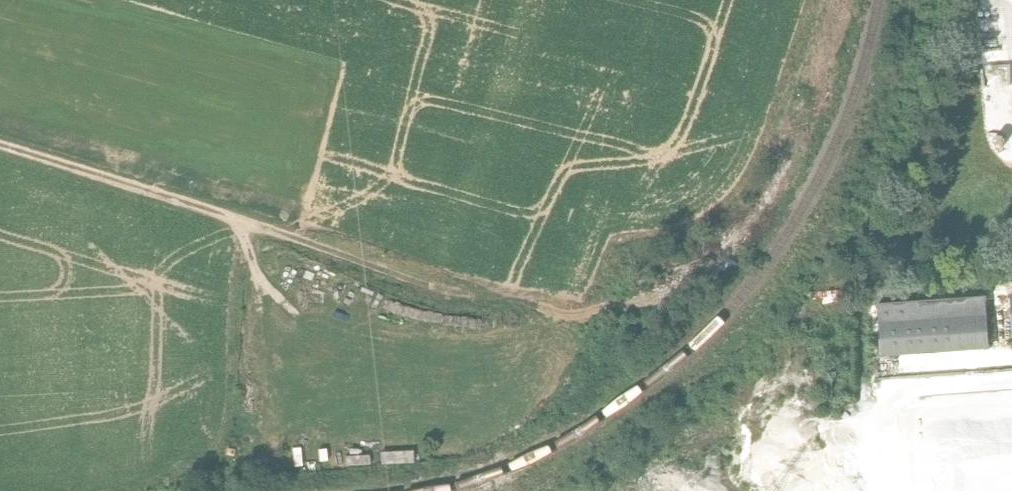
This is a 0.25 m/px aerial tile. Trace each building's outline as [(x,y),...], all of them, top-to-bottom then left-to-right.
[(986,299),(878,306),(882,358),(990,351),(986,299)]
